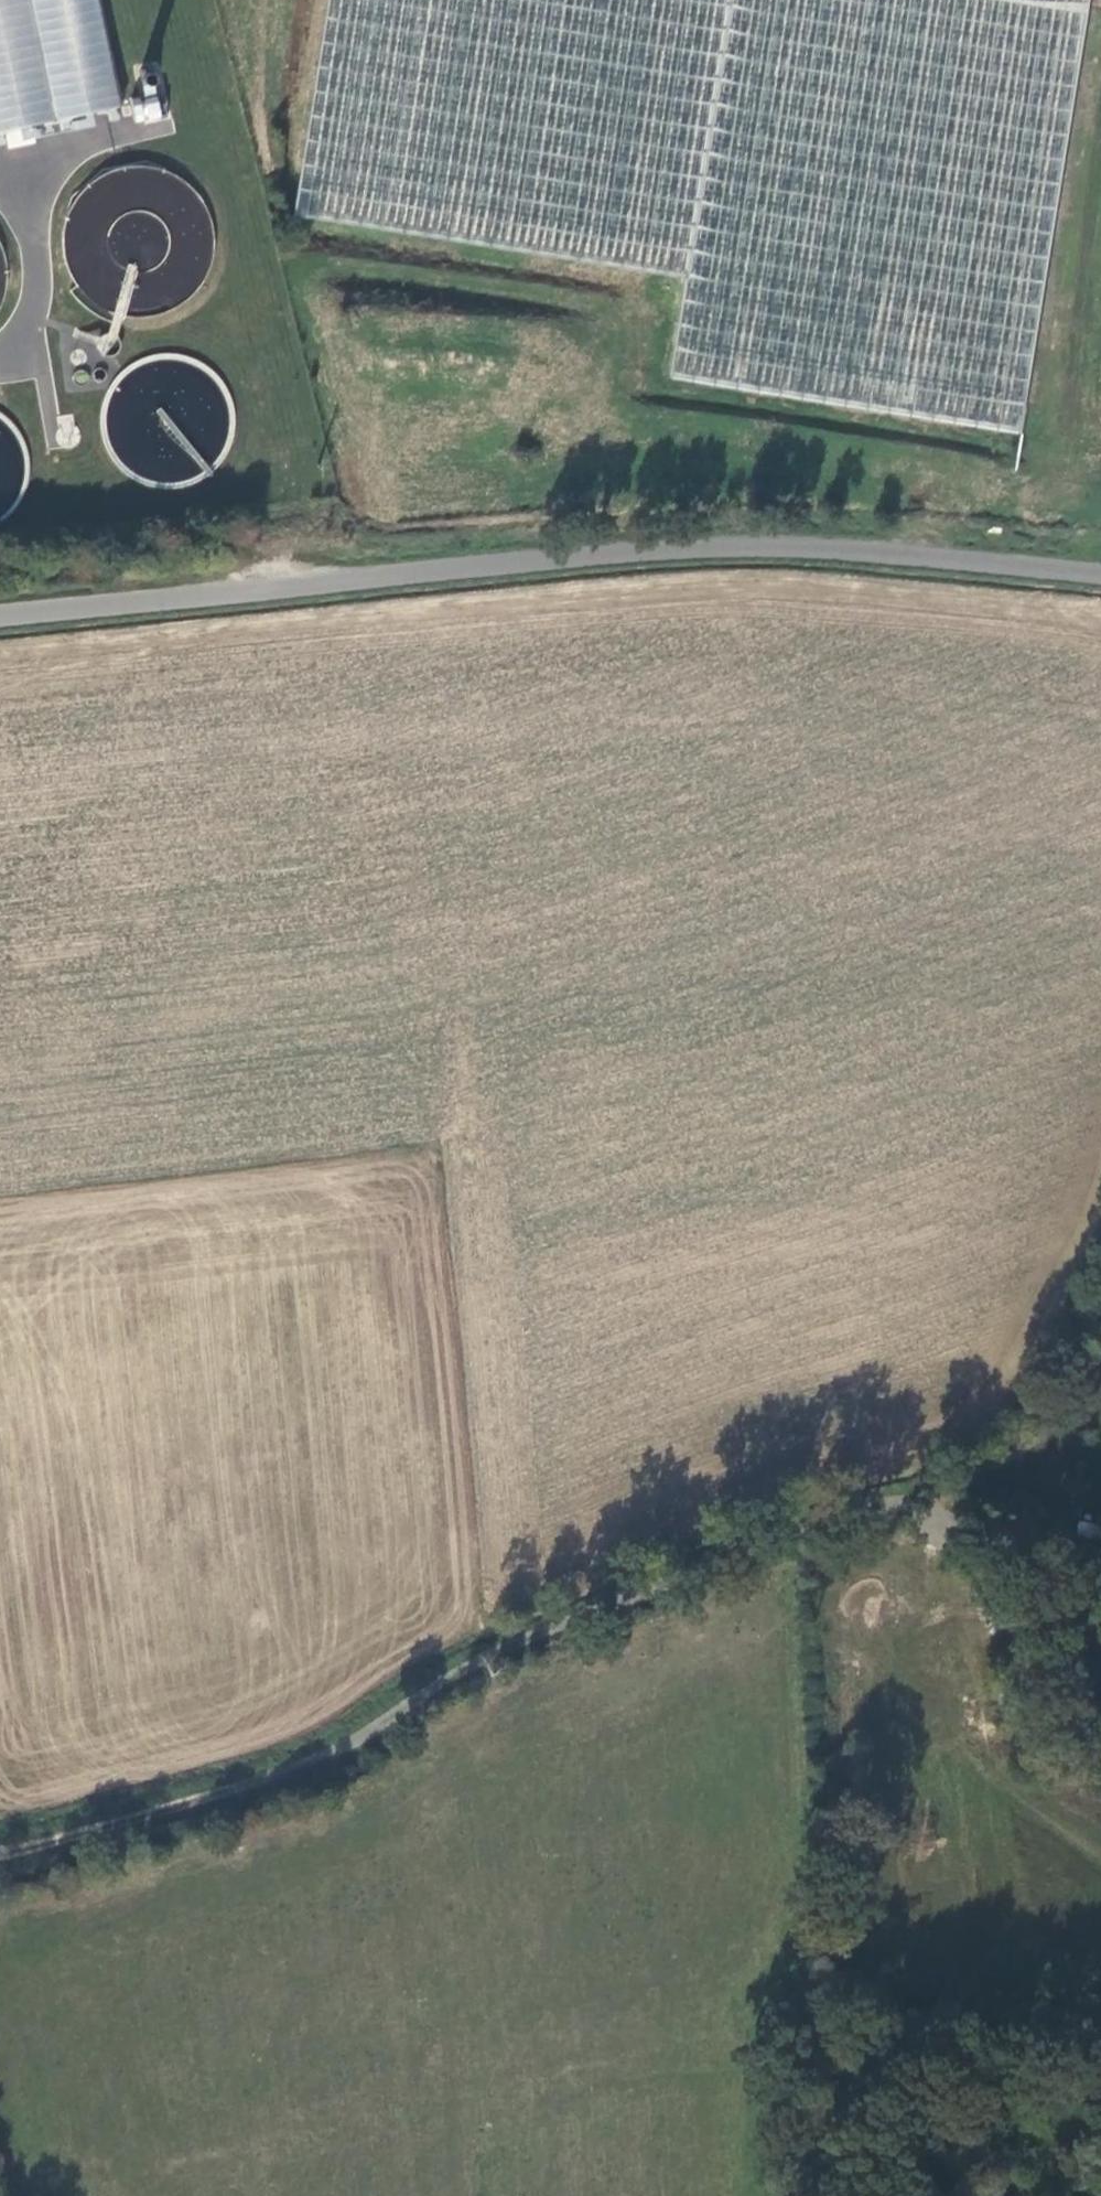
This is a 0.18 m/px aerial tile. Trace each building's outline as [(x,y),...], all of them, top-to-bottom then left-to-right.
[(125,104),(103,0),(0,0),(0,130),(125,104)] [(298,215),(693,274),(677,378),(1027,431),(1092,0),(332,0),(298,215)] [(131,104),(137,125),(163,117),(157,96),(131,104)] [(71,170),(67,304),(206,308),(210,174),(71,170)] [(115,371),(109,468),(141,470),(140,481),(216,486),(221,403),(174,401),(175,379),(139,376),(139,372),(115,371)] [(24,431),(0,419),(0,528),(27,473),(24,431)]
